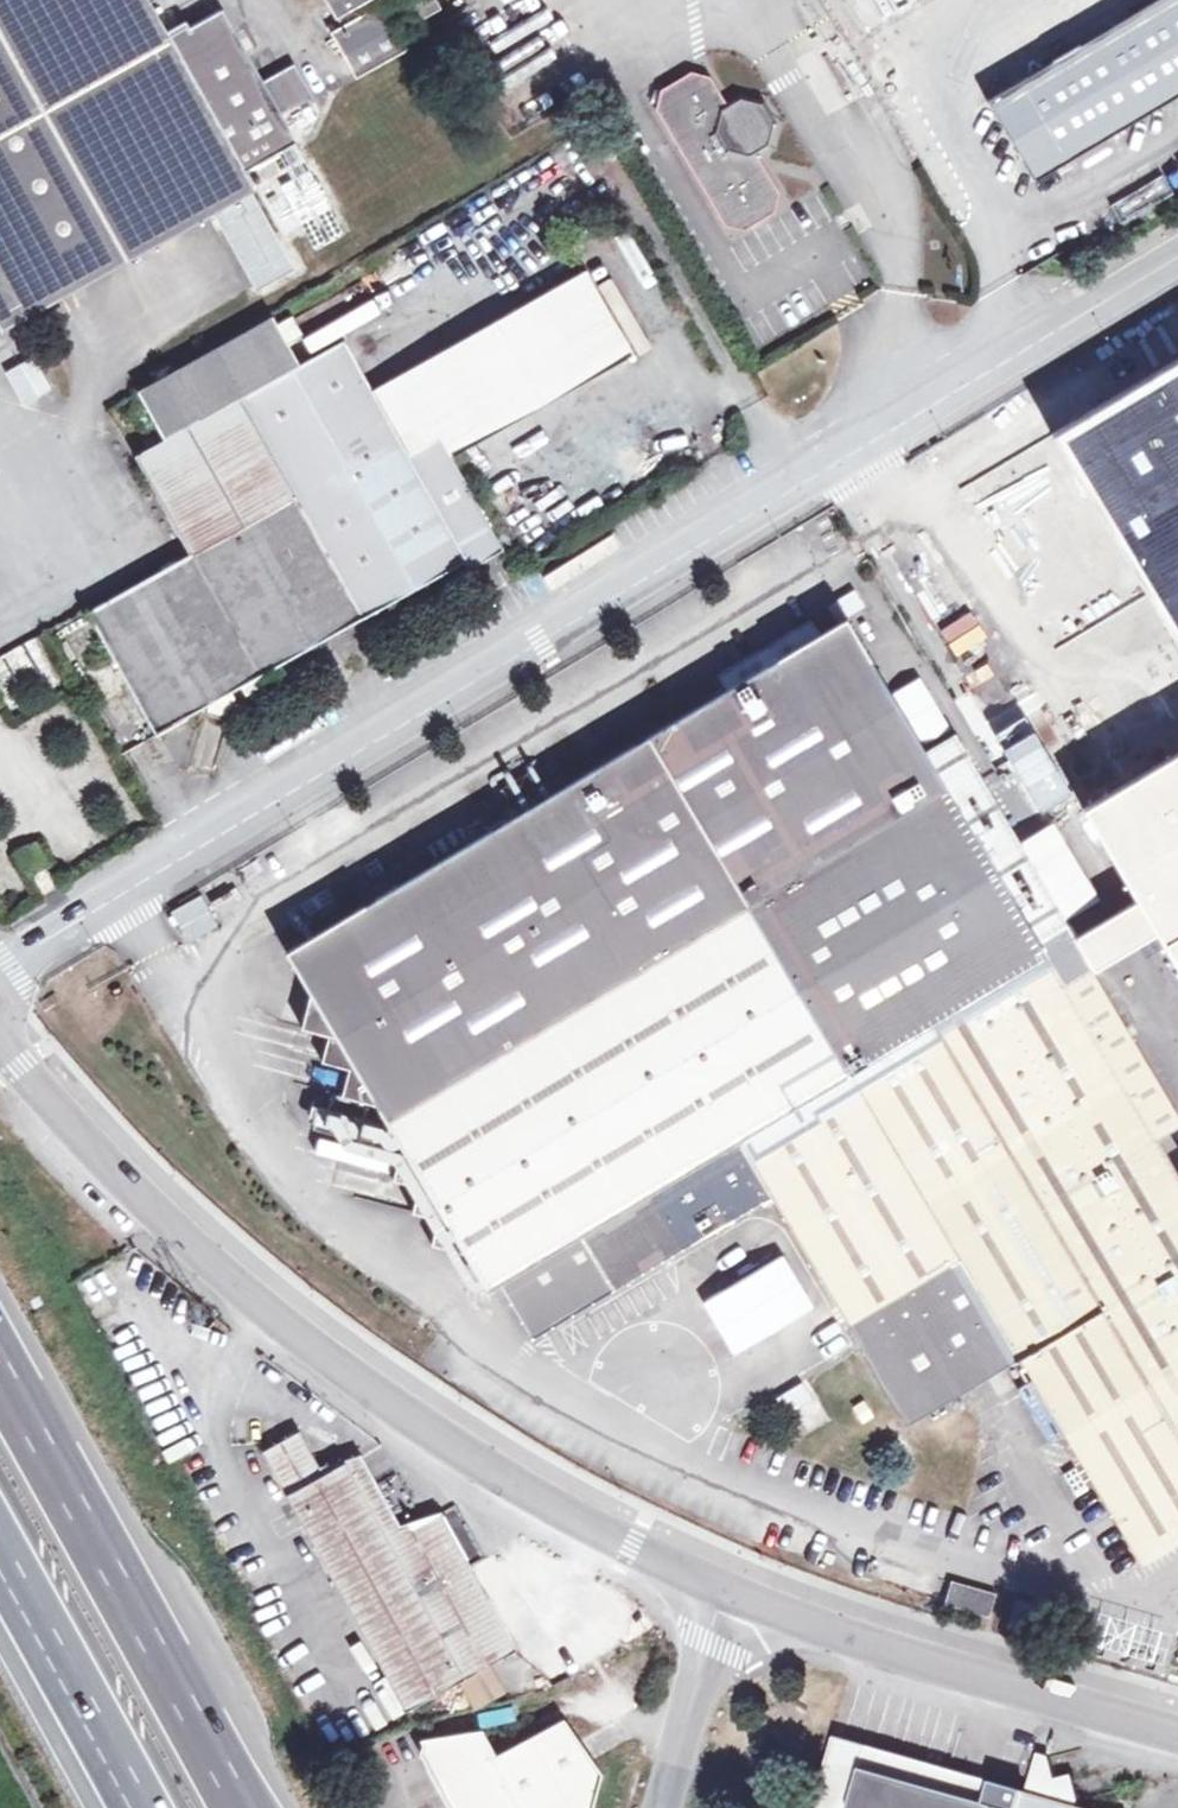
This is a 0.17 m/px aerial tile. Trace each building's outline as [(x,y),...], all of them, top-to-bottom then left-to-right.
[(4,330),(269,182),(312,259),(350,238),(283,117),(313,98),(299,70),(267,88),(225,11),(191,29),(188,22),(166,33),(148,0),(0,0),(0,323),(4,330)] [(336,19),(338,18),(370,0),(326,0),(336,19)] [(338,18),(343,26),(380,6),(376,0),(370,0),(338,18)] [(419,22),(442,8),(438,0),(407,0),(419,22)] [(990,96),(1039,177),(1177,94),(1177,0),(1152,0),(990,96)] [(343,26),(330,34),(357,79),(409,50),(383,4),(380,6),(343,26)] [(765,173),(759,163),(756,157),(768,149),(773,130),(761,109),(742,105),(729,112),(713,83),(691,78),(663,93),(658,114),(726,231),(747,235),(774,218),(779,197),(765,173)] [(587,272),(372,390),(409,455),(441,436),(452,457),(633,354),(587,272)] [(289,316),(270,326),(281,344),(298,334),(289,316)] [(191,553),(88,611),(156,733),(242,686),(245,692),(265,681),(261,674),(464,559),(498,540),(452,457),(441,436),(409,455),(372,390),(344,340),(295,368),(281,344),(270,326),(268,323),(138,396),(164,440),(138,456),(191,553)] [(1130,409),(1177,487),(1177,380),(1130,409)] [(915,474),(1055,754),(1160,702),(1021,421),(915,474)] [(498,540),(464,559),(470,568),(504,549),(498,540)] [(838,617),(861,604),(852,588),(829,601),(838,617)] [(777,660),(820,635),(810,619),(768,645),(777,660)] [(387,1122),(752,902),(859,1075),(741,1144),(771,1194),(612,1291),(614,1294),(735,1222),(774,1198),(911,1425),(1019,1360),(1141,1564),(1177,1542),(1177,1177),(1175,1172),(1164,1154),(1155,1138),(1177,1125),(1177,1117),(1090,968),(1062,985),(1037,942),(1063,926),(1066,925),(971,766),(942,783),(844,620),(820,635),(777,660),(287,955),(311,995),(317,1005),(310,1033),(329,1038),(337,1040),(330,1067),(349,1072),(358,1074),(351,1101),(379,1108),(387,1122)] [(23,704),(2,658),(0,659),(0,697),(6,711),(23,704)] [(1164,684),(1177,678),(1177,658),(1157,668),(1164,684)] [(1077,799),(1177,969),(1177,742),(1081,797),(1077,799)] [(184,942),(218,922),(200,892),(166,912),(184,942)] [(580,1237),(612,1291),(771,1194),(741,1144),(859,1075),(752,902),(387,1122),(409,1157),(402,1184),(418,1188),(427,1190),(421,1215),(438,1220),(448,1222),(441,1248),(466,1255),(488,1291),(580,1237)] [(1063,926),(1037,942),(1062,985),(1090,968),(1089,967),(1080,953),(1063,926)] [(310,1033),(317,1005),(311,995),(302,1031),(310,1033)] [(322,1065),(330,1067),(337,1040),(329,1038),(322,1065)] [(351,1101),(358,1074),(349,1072),(343,1099),(351,1101)] [(1177,1170),(1177,1149),(1177,1147),(1164,1154),(1175,1172),(1177,1170)] [(393,1181),(402,1184),(409,1157),(400,1154),(393,1181)] [(412,1213),(421,1215),(427,1190),(418,1188),(412,1213)] [(775,1213),(746,1225),(776,1296),(805,1284),(775,1213)] [(431,1246),(441,1248),(448,1222),(438,1220),(431,1246)] [(781,1390),(795,1423),(820,1412),(806,1379),(781,1390)] [(297,1435),(263,1452),(405,1707),(512,1648),(438,1516),(401,1536),(357,1457),(321,1478),(297,1435)] [(988,1615),(994,1595),(951,1582),(945,1603),(988,1615)] [(1137,1651),(1135,1669),(1157,1672),(1160,1654),(1137,1651)] [(458,1680),(470,1707),(494,1696),(482,1669),(458,1680)] [(428,1743),(462,1807),(597,1807),(606,1776),(569,1723),(501,1760),(487,1734),(428,1743)] [(835,1738),(815,1807),(1078,1807),(1074,1807),(1076,1800),(1069,1776),(1054,1780),(1047,1757),(1035,1754),(1024,1794),(835,1738)]
